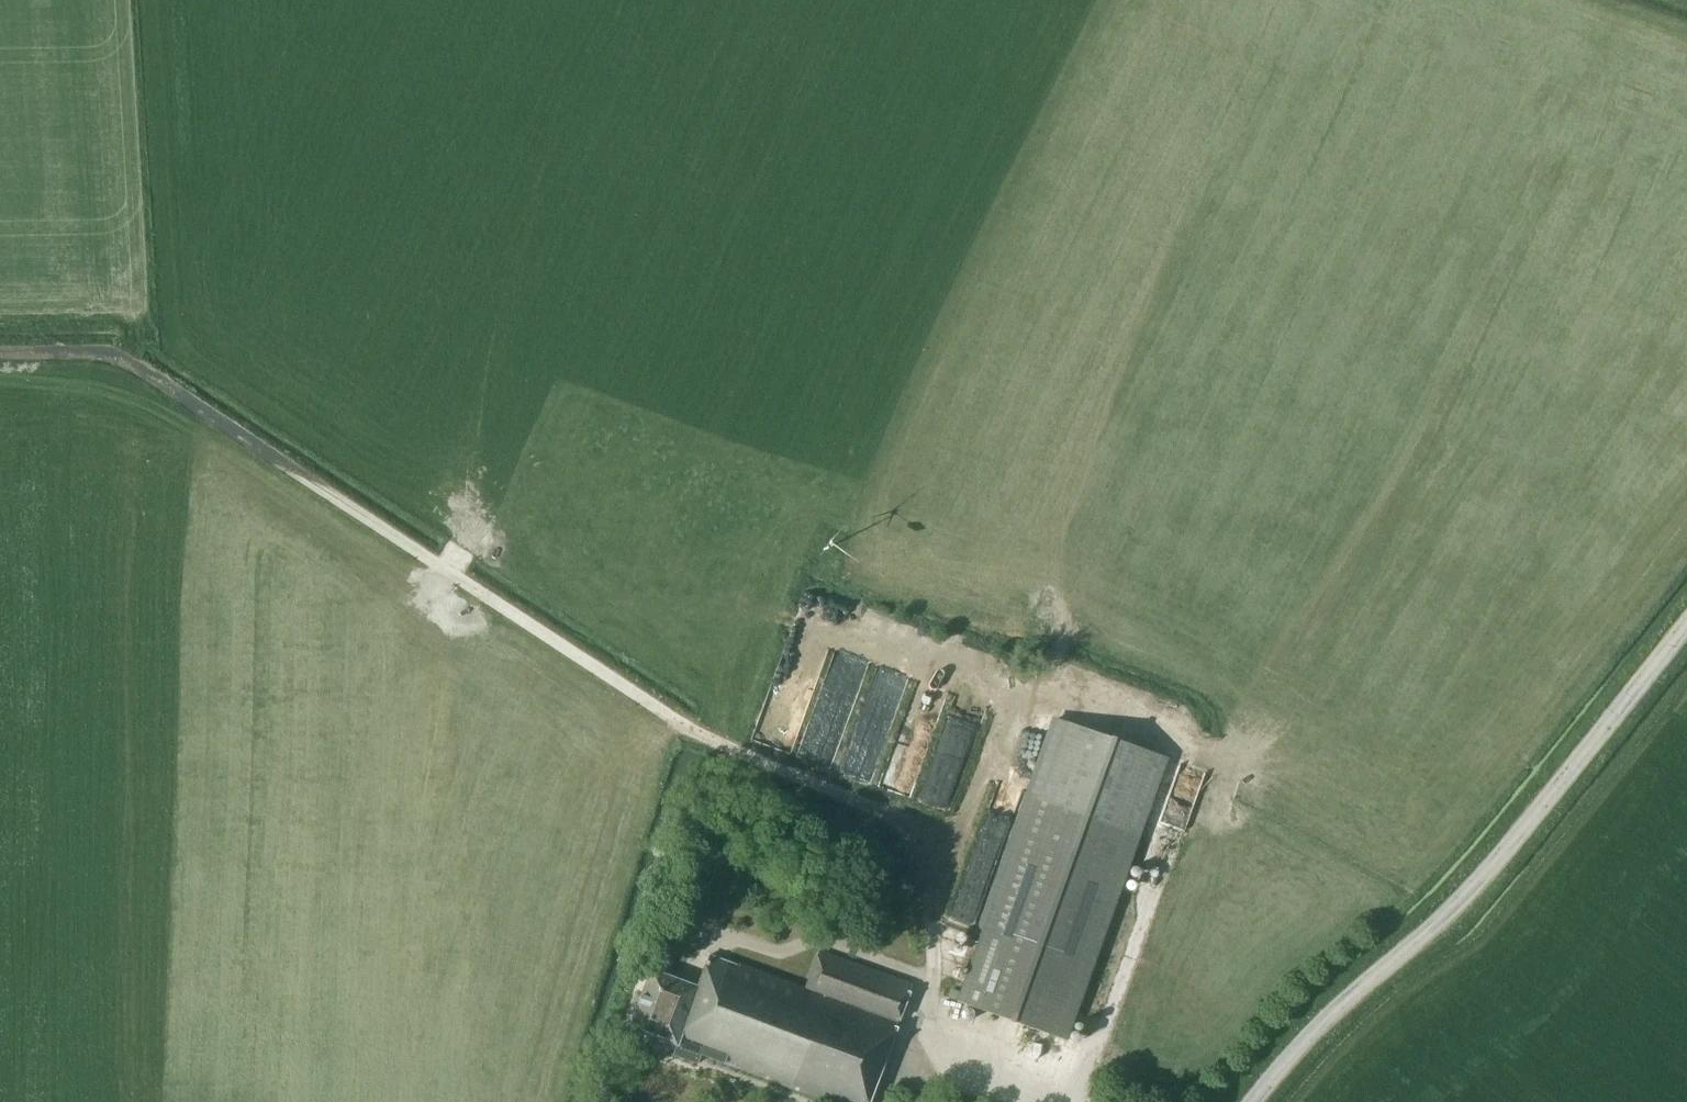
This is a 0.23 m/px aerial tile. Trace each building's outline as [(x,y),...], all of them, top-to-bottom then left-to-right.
[(931,733),(936,715),(905,707),(901,725),(931,733)] [(958,1000),(1067,1039),(1167,758),(1059,718),(958,1000)] [(677,1044),(674,1054),(697,1064),(701,1053),(830,1101),(868,1101),(912,984),(819,950),(806,987),(738,962),(737,965),(709,954),(697,986),(651,969),(630,1027),(677,1044)]
